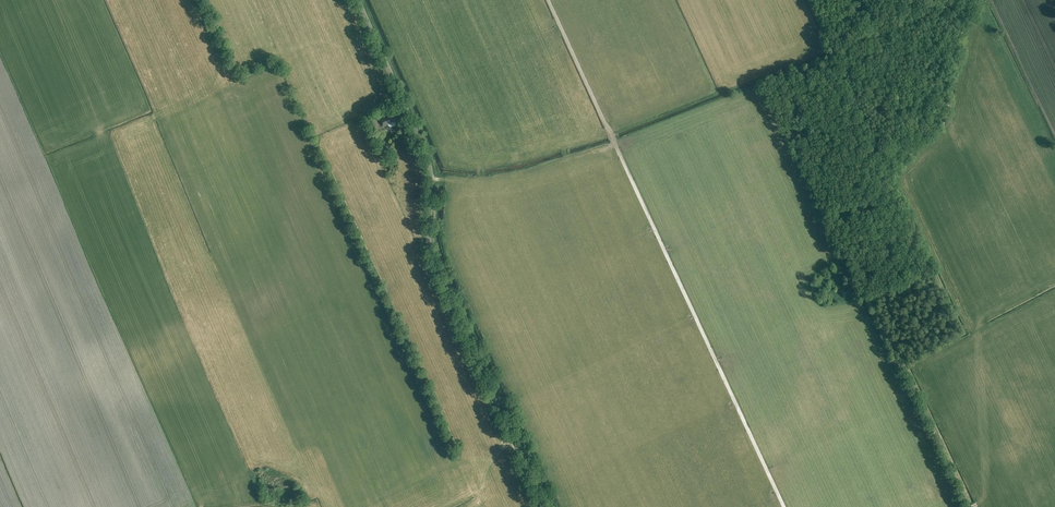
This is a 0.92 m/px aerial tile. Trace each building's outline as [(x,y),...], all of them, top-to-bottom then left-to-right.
[(401,121),(397,113),(393,115),(392,113),(379,119),(383,127),(388,125),(389,128),(396,125),(396,123),(401,121)] [(373,114),(374,114),(373,114),(366,117),(374,135),(381,131),(375,117),(373,114)]
